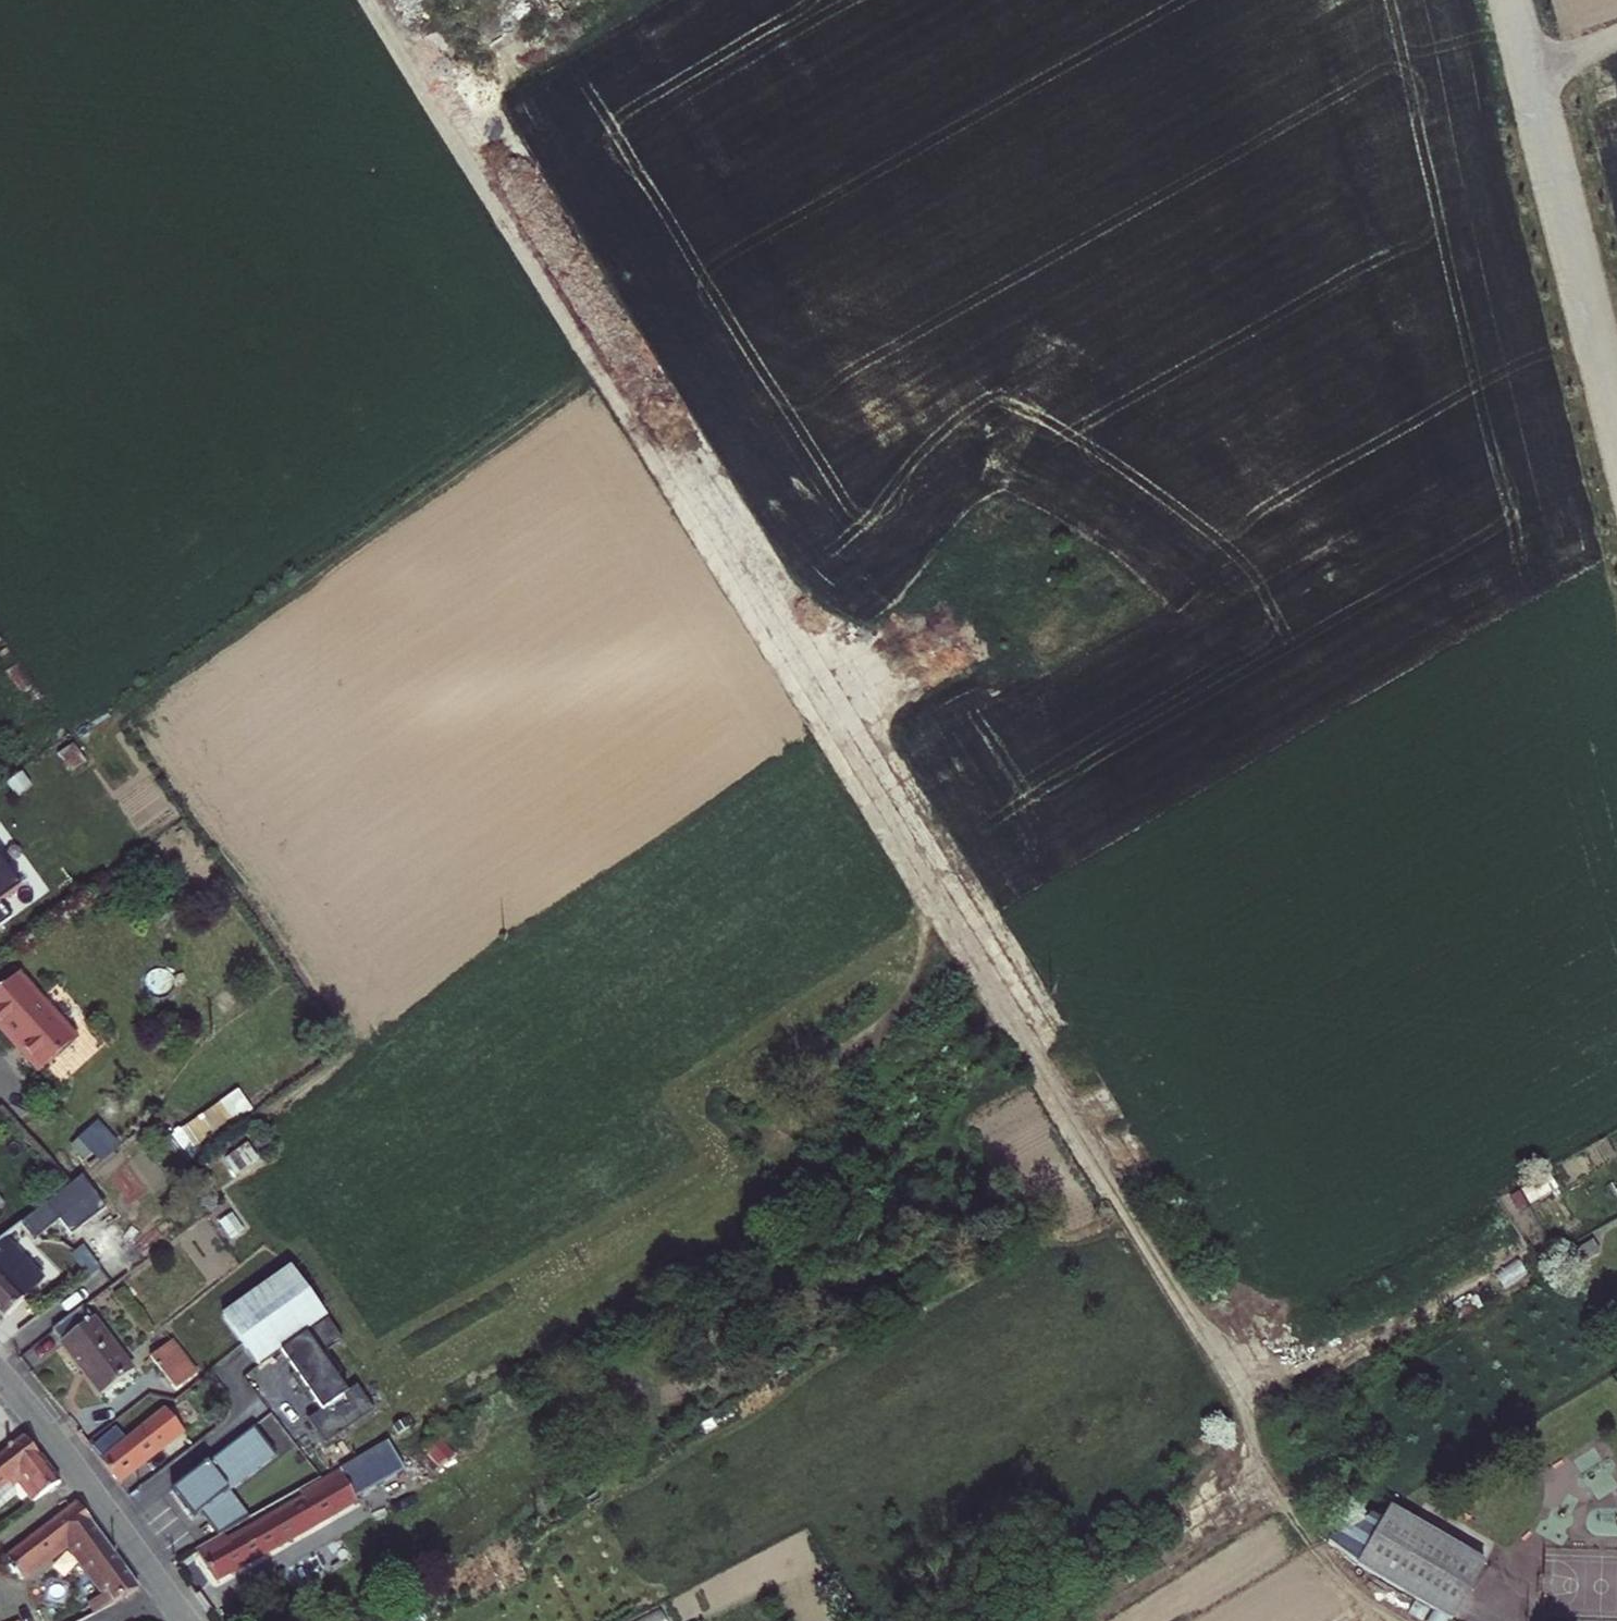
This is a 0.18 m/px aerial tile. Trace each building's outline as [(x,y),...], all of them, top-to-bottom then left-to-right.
[(0,990),(0,1034),(21,1056),(18,1058),(25,1066),(36,1076),(70,1043),(9,981),(0,990)] [(178,1130),(191,1151),(251,1115),(238,1094),(178,1130)] [(255,1166),(245,1150),(226,1162),(235,1178),(255,1166)] [(83,1215),(68,1193),(23,1223),(29,1231),(31,1235),(39,1245),(83,1215)] [(23,1223),(0,1238),(0,1313),(8,1320),(42,1282),(10,1253),(8,1251),(31,1235),(29,1231),(23,1223)] [(324,1325),(286,1268),(215,1315),(253,1372),(324,1325)] [(83,1303),(49,1328),(80,1369),(98,1392),(131,1368),(83,1303)] [(319,1446),(372,1418),(356,1389),(339,1398),(309,1340),(280,1355),(313,1420),(307,1423),(319,1446)] [(177,1365),(163,1345),(140,1361),(155,1381),(160,1377),(177,1365)] [(186,1378),(177,1365),(160,1377),(155,1381),(164,1394),(186,1378)] [(272,1416),(254,1427),(274,1460),(292,1449),(272,1416)] [(109,1434),(83,1453),(99,1475),(109,1490),(176,1443),(158,1417),(118,1446),(109,1434)] [(270,1458),(247,1430),(162,1498),(186,1528),(193,1523),(211,1546),(218,1542),(247,1526),(223,1495),(270,1458)] [(19,1439),(0,1453),(0,1482),(1,1481),(5,1486),(11,1481),(27,1503),(55,1486),(19,1439)] [(228,1537),(198,1553),(208,1571),(215,1583),(358,1502),(353,1494),(367,1487),(360,1475),(346,1483),(343,1476),(306,1496),(310,1501),(231,1544),(228,1537)] [(135,1588),(100,1544),(66,1501),(0,1557),(0,1559),(14,1576),(62,1541),(99,1589),(75,1604),(84,1619),(104,1609),(135,1588)] [(1474,1574),(1385,1509),(1378,1519),(1373,1516),(1316,1552),(1340,1570),(1395,1604),(1426,1620),(1440,1620),(1474,1574)] [(656,1611),(640,1620),(663,1620),(656,1611)]
